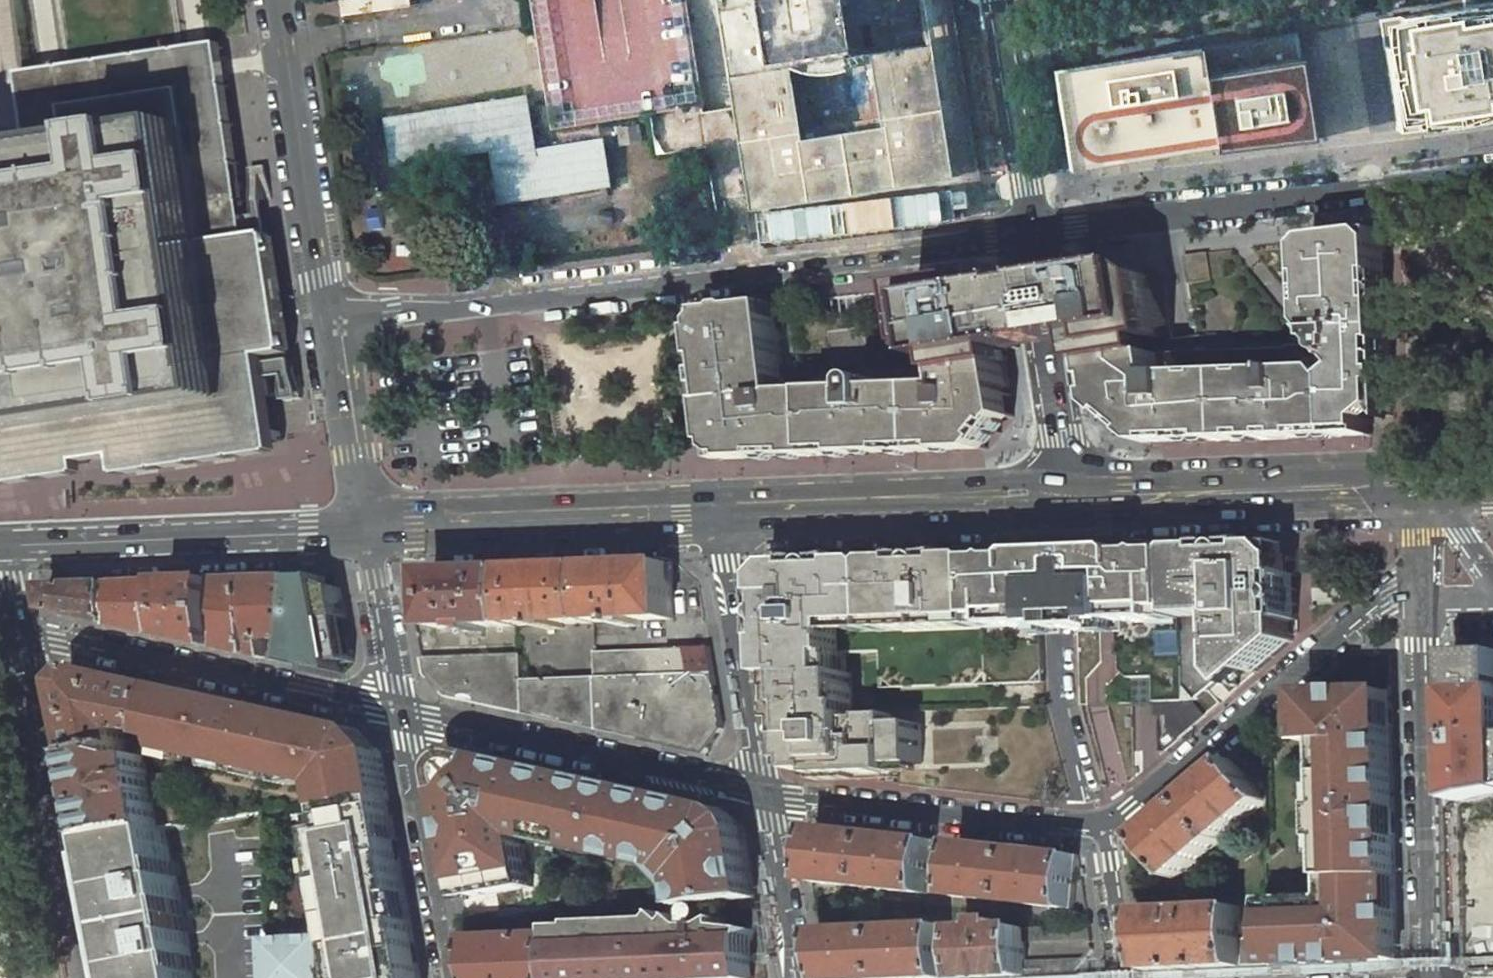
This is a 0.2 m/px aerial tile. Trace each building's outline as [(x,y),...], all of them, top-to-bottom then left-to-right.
[(533,26),(549,130),(650,114),(699,106),(703,105),(686,0),(529,0),(533,26)] [(738,140),(749,207),(767,205),(950,176),(922,0),(716,0),(738,140)] [(1379,17),(1397,130),(1492,118),(1492,0),(1462,0),(1463,4),(1379,17)] [(1068,169),(1314,139),(1298,35),(1052,71),(1068,169)] [(4,444),(10,488),(90,477),(88,465),(124,458),(127,478),(284,454),(270,358),(296,354),(278,234),(253,238),(224,46),(26,76),(36,151),(0,157),(0,445),(4,444)] [(525,96),(383,119),(390,162),(488,147),(497,204),(608,186),(601,142),(534,152),(525,96)] [(1397,419),(1389,228),(1314,237),(1317,324),(1328,336),(1328,340),(1332,341),(1336,346),(1336,349),(1337,352),(1339,353),(1343,355),(1353,366),(1388,408),(1397,419)] [(1148,265),(1079,275),(1090,336),(1094,363),(1099,362),(1162,352),(1159,339),(1172,337),(1162,275),(1148,265)] [(1007,287),(993,289),(1005,348),(1012,347),(1017,346),(1053,341),(1082,338),(1090,336),(1079,275),(1072,277),(1043,281),(1007,287)] [(1005,348),(993,289),(977,279),(920,287),(929,348),(942,347),(944,360),(951,359),(1005,348)] [(733,307),(704,310),(715,400),(788,390),(788,388),(778,302),(747,306),(744,303),(735,304),(733,307)] [(1375,434),(1376,418),(1341,376),(1333,367),(1323,367),(1323,355),(1313,343),(1292,344),(1292,346),(1172,350),(1164,352),(1162,352),(1099,362),(1106,404),(1153,442),(1284,438),(1375,434)] [(953,372),(926,374),(927,385),(930,452),(990,449),(1017,414),(1009,363),(1014,362),(1012,347),(1005,348),(951,359),(953,372)] [(1388,408),(1353,366),(1346,372),(1341,376),(1376,418),(1381,413),(1388,408)] [(875,376),(820,379),(821,389),(825,454),(930,452),(927,385),(926,374),(875,376)] [(805,387),(788,388),(788,390),(715,400),(723,459),(825,454),(821,389),(820,379),(805,379),(805,387)] [(1289,587),(1288,573),(1294,573),(1293,542),(1258,543),(1258,548),(1244,549),(1243,546),(1241,544),(1239,543),(1235,543),(1232,544),(1230,547),(1229,549),(1215,549),(1215,544),(1187,545),(1184,550),(1186,615),(1186,619),(1189,698),(1199,699),(1203,699),(1203,696),(1230,672),(1241,685),(1296,639),(1295,616),(1290,616),(1289,603),(1292,601),(1295,599),(1295,594),(1294,590),(1292,588),(1289,587)] [(1186,615),(1184,550),(1165,551),(1160,548),(1157,551),(1139,551),(1134,548),(1121,549),(1123,632),(1125,668),(1133,675),(1158,675),(1159,699),(1189,698),(1186,619),(1186,615)] [(1100,550),(1103,632),(1111,632),(1123,632),(1121,549),(1108,550),(1100,550)] [(1077,551),(1081,629),(1101,628),(1101,632),(1103,632),(1100,550),(1077,551)] [(1043,624),(1044,634),(1046,634),(1060,633),(1076,633),(1075,629),(1081,629),(1077,551),(1058,551),(1041,552),(1043,624)] [(1046,634),(1044,634),(1043,624),(1041,552),(1036,552),(1032,556),(1014,557),(1010,554),(1006,557),(987,557),(989,626),(991,682),(1048,680),(1046,634)] [(956,553),(912,555),(912,557),(912,562),(926,561),(927,559),(929,557),(931,556),(934,555),(936,555),(939,557),(941,558),(942,561),(957,560),(956,555),(956,553)] [(926,561),(912,562),(912,557),(886,558),(882,562),(877,558),(850,559),(851,564),(836,564),(835,562),(833,560),(831,559),(829,559),(826,559),(824,560),(822,562),(821,565),(806,565),(806,561),(773,562),(774,592),(779,592),(780,607),(777,608),(776,611),(775,614),(775,617),(776,619),(778,622),(781,622),(781,637),(776,638),(778,675),(787,674),(797,673),(841,671),(840,652),(845,651),(853,651),(885,651),(886,686),(991,682),(989,626),(987,557),(983,554),(956,555),(957,560),(942,561),(941,558),(939,557),(936,555),(934,555),(931,556),(929,557),(927,559),(926,561)] [(850,557),(806,559),(806,561),(806,565),(821,565),(822,562),(824,560),(826,559),(829,559),(831,559),(833,560),(835,562),(836,564),(851,564),(850,559),(850,557)] [(673,563),(593,566),(595,622),(627,621),(627,627),(643,626),(643,620),(675,619),(673,563)] [(593,566),(515,569),(517,625),(548,624),(549,629),(565,629),(564,623),(595,622),(593,566)] [(515,569),(434,572),(437,629),(469,627),(469,632),(485,632),(485,627),(517,625),(515,569)] [(295,638),(293,662),(342,673),(341,665),(355,663),(345,605),(342,589),(326,581),(326,576),(301,577),(295,638)] [(301,577),(220,581),(223,648),(269,658),(268,638),(295,638),(301,577)] [(171,582),(173,637),(223,648),(220,581),(171,582)] [(118,625),(173,637),(171,582),(115,585),(118,625)] [(55,611),(118,625),(115,585),(49,587),(55,611)] [(771,592),(773,638),(776,638),(781,637),(781,622),(778,622),(776,619),(775,617),(775,614),(776,611),(777,608),(780,607),(779,592),(774,592),(771,592)] [(710,647),(597,652),(598,677),(715,673),(710,647)] [(448,697),(525,714),(524,680),(523,655),(518,655),(424,659),(427,676),(448,697)] [(1455,690),(1492,689),(1492,660),(1454,660),(1455,690)] [(69,683),(83,757),(132,747),(130,735),(128,727),(157,733),(165,687),(83,669),(69,683)] [(823,734),(823,737),(826,737),(826,759),(862,756),(861,717),(860,686),(855,686),(854,670),(841,671),(797,673),(798,705),(803,705),(804,735),(823,734)] [(715,673),(598,677),(600,730),(706,753),(724,729),(715,673)] [(787,674),(792,758),(798,759),(798,767),(805,767),(805,770),(826,770),(827,779),(902,776),(902,763),(924,762),(922,721),(900,722),(900,714),(875,715),(875,717),(861,717),(862,756),(826,759),(826,737),(823,737),(823,734),(804,735),(803,705),(798,705),(797,673),(787,674)] [(1133,675),(1134,703),(1159,703),(1159,699),(1158,675),(1133,675)] [(598,677),(524,680),(525,714),(600,730),(598,677)] [(172,750),(263,770),(263,762),(260,708),(165,687),(157,733),(156,736),(169,739),(172,750)] [(1455,690),(1458,802),(1492,794),(1492,689),(1455,690)] [(1395,830),(1391,691),(1309,693),(1309,710),(1315,710),(1315,721),(1310,727),(1310,743),(1330,743),(1330,750),(1337,755),(1337,773),(1330,773),(1331,806),(1324,806),(1325,841),(1332,841),(1333,900),(1291,902),(1290,880),(1269,881),(1270,903),(1270,920),(1270,937),(1271,966),(1398,960),(1395,830)] [(1172,713),(1172,728),(1182,738),(1210,713),(1199,699),(1189,698),(1159,699),(1159,703),(1159,713),(1172,713)] [(319,782),(328,780),(330,793),(326,794),(329,810),(389,799),(380,752),(360,730),(318,720),(282,713),(260,708),(263,762),(263,770),(319,782)] [(91,798),(99,840),(163,827),(157,796),(154,779),(150,760),(149,757),(145,744),(141,745),(135,746),(132,747),(83,757),(91,798)] [(609,784),(481,756),(480,761),(468,759),(462,760),(455,764),(452,769),(450,775),(452,789),(448,789),(467,902),(535,890),(528,848),(535,844),(537,840),(594,852),(609,784)] [(1232,759),(1186,799),(1222,840),(1267,800),(1232,759)] [(170,764),(161,762),(150,760),(154,779),(172,776),(171,768),(170,764)] [(157,796),(173,793),(176,792),(172,776),(154,779),(157,796)] [(594,852),(663,867),(670,876),(674,876),(676,875),(680,879),(678,881),(678,885),(685,892),(687,908),(756,898),(744,830),(726,810),(609,784),(594,852)] [(157,796),(163,827),(179,825),(183,824),(178,795),(176,795),(176,792),(173,793),(157,796)] [(1458,802),(1462,957),(1492,956),(1492,794),(1458,802)] [(318,812),(347,977),(421,977),(403,880),(399,856),(389,799),(329,810),(318,812)] [(1186,799),(1140,838),(1154,854),(1176,879),(1222,840),(1186,799)] [(99,840),(117,933),(126,977),(192,977),(191,972),(193,972),(179,898),(172,862),(170,862),(163,827),(99,840)] [(876,834),(817,828),(811,882),(871,888),(876,834)] [(937,841),(876,834),(871,888),(931,894),(937,841)] [(1134,843),(1148,859),(1154,854),(1140,838),(1134,843)] [(1020,849),(960,843),(954,897),(1014,903),(1020,849)] [(1080,856),(1020,849),(1014,903),(1074,910),(1080,856)] [(1240,907),(1138,911),(1147,971),(1184,970),(1271,966),(1270,937),(1241,939),(1240,907)] [(736,929),(758,932),(759,924),(757,911),(745,913),(738,916),(736,929)] [(581,924),(581,927),(559,928),(559,937),(561,977),(755,977),(754,957),(748,958),(747,951),(754,940),(758,932),(736,929),(726,928),(728,921),(715,928),(695,929),(683,917),(679,924),(668,912),(663,921),(581,924)] [(947,932),(949,977),(987,977),(1027,976),(1026,963),(1025,944),(1025,929),(1025,928),(1002,929),(1002,922),(986,922),(986,930),(947,932)] [(886,928),(888,977),(949,977),(947,932),(947,926),(886,928)] [(1090,926),(1025,929),(1025,944),(1092,941),(1090,926)] [(819,931),(827,977),(888,977),(886,928),(819,931)] [(332,937),(271,940),(273,977),(334,977),(332,937)] [(474,941),(481,977),(561,977),(559,937),(554,937),(474,941)] [(1087,960),(1026,963),(1027,976),(1075,974),(1087,960)]
